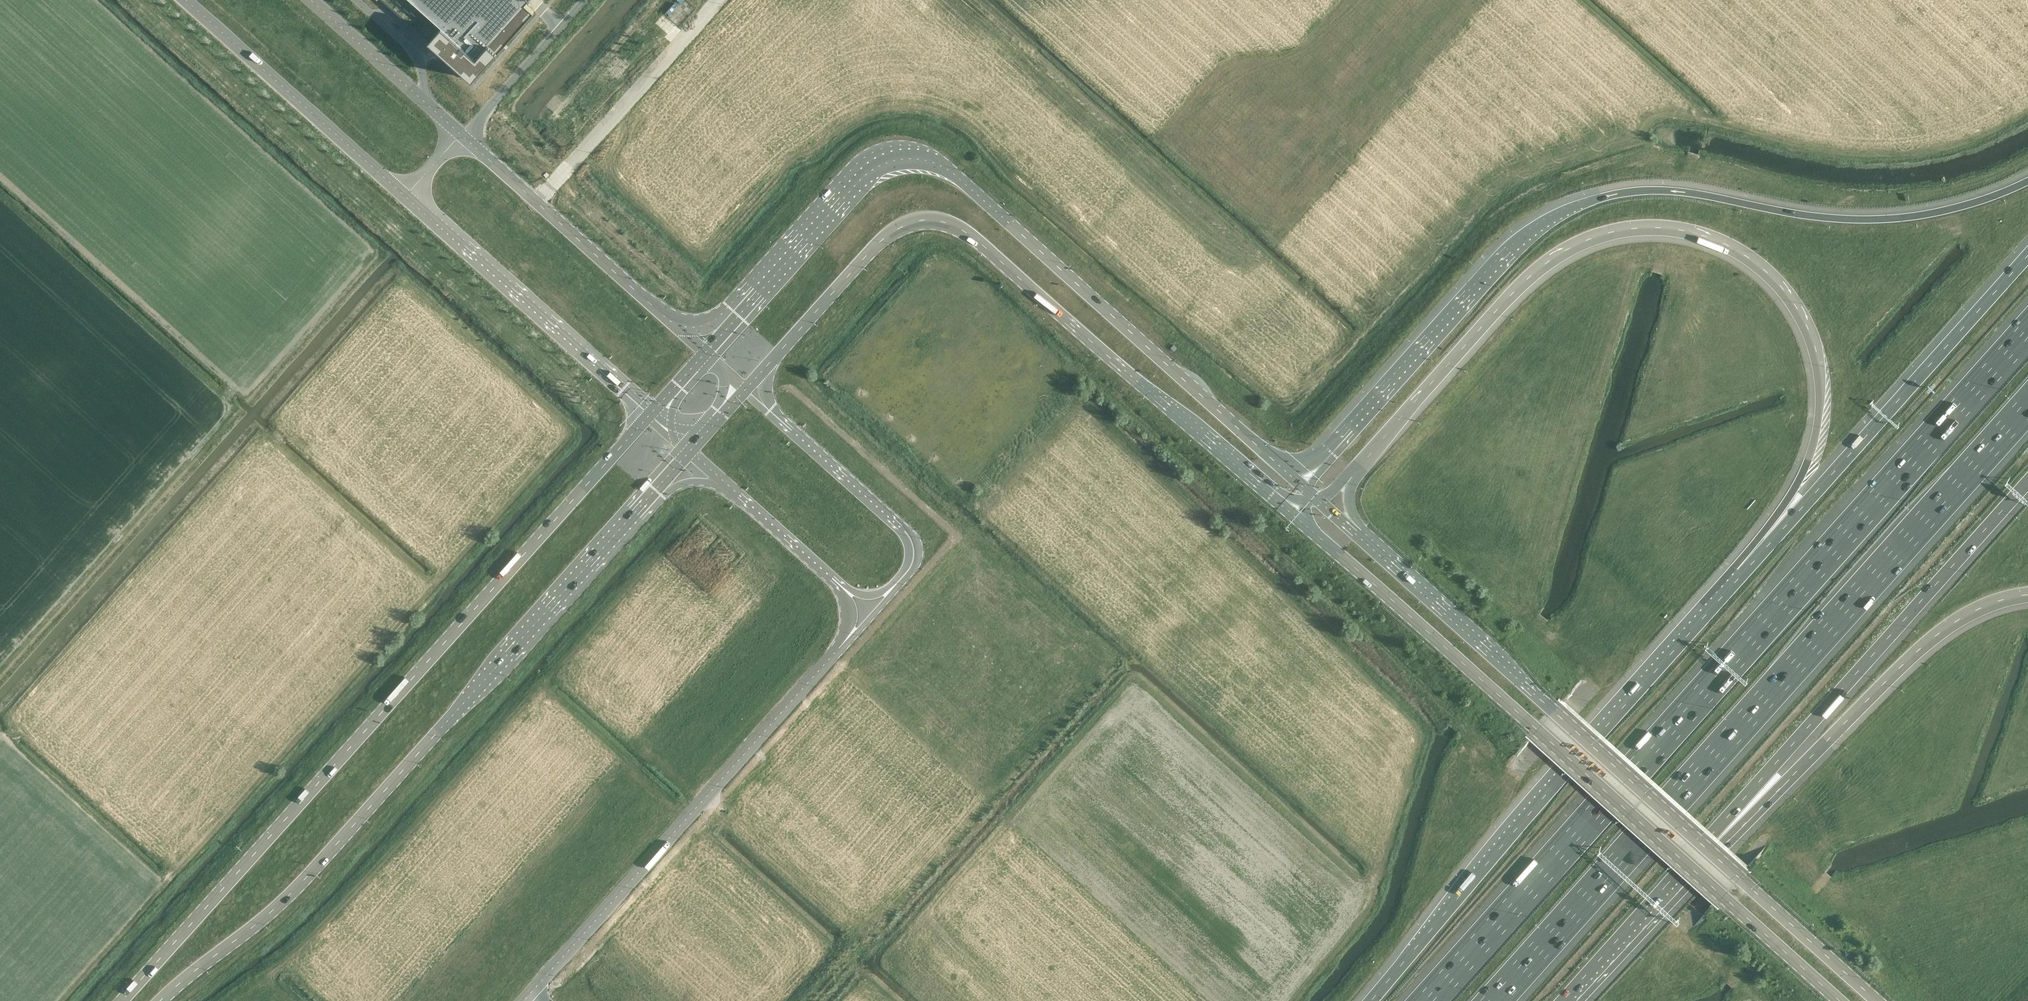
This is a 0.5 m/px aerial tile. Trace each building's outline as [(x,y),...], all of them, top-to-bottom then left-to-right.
[(437,49),(439,48),(442,50),(446,54),(446,56),(472,80),(499,50),(534,11),(525,3),(528,0),(383,0),(437,49)]
